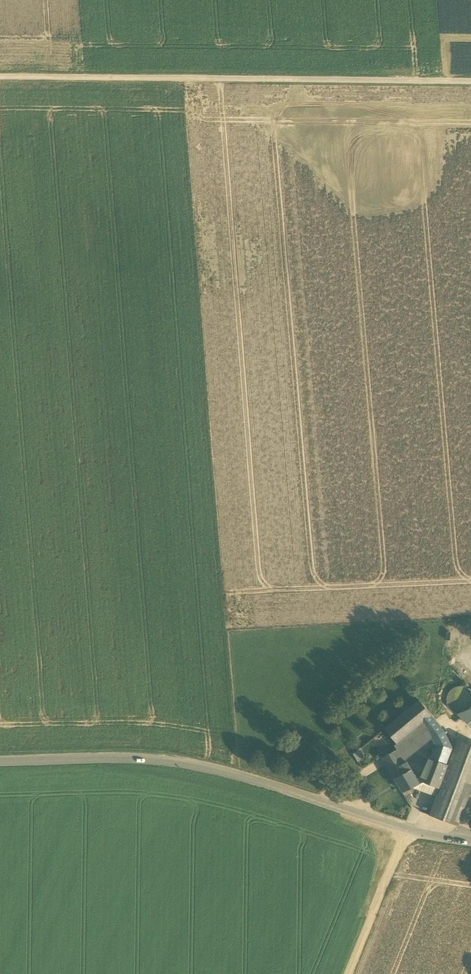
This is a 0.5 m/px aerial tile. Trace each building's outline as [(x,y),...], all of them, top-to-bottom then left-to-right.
[(470,708),(470,691),(470,689),(464,686),(457,686),(451,689),(448,695),(447,701),(449,707),(454,712),(460,714),(467,712),(470,708)] [(397,744),(421,724),(431,715),(419,700),(384,729),(397,744)] [(467,712),(460,714),(458,715),(470,728),(470,727),(470,708),(467,712)] [(444,730),(431,715),(421,724),(431,736),(432,738),(437,747),(433,751),(421,777),(417,779),(420,783),(424,781),(439,787),(448,765),(446,764),(453,748),(446,735),(444,730)] [(403,764),(407,761),(406,760),(432,738),(431,736),(421,724),(397,744),(395,745),(397,749),(399,748),(404,756),(400,758),(403,764)] [(453,748),(446,764),(448,765),(439,787),(429,815),(457,825),(470,790),(470,744),(458,739),(453,748)] [(399,748),(397,749),(383,757),(387,765),(400,758),(404,756),(399,748)] [(387,765),(402,792),(420,783),(417,779),(407,761),(403,764),(400,758),(387,765)]
